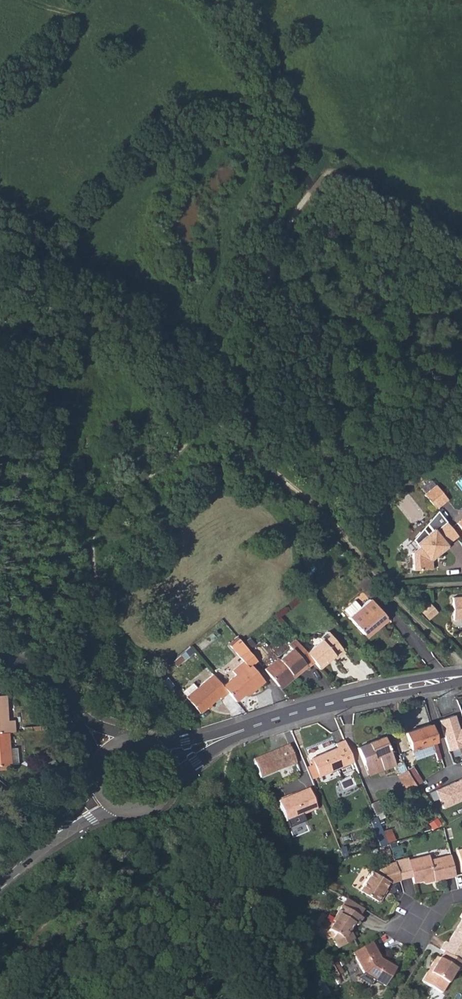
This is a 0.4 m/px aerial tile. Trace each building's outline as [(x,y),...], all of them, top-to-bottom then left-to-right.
[(399,484),(407,477),(399,468),(391,475),(399,484)] [(424,495),(435,509),(447,499),(435,486),(424,495)] [(413,539),(416,542),(436,529),(437,530),(448,521),(438,510),(413,539)] [(448,544),(460,535),(448,521),(437,530),(436,529),(427,535),(429,537),(420,544),(422,546),(420,547),(415,552),(415,568),(434,567),(434,559),(432,557),(438,552),(441,554),(450,546),(448,544)] [(416,542),(420,547),(422,546),(420,544),(429,537),(427,535),(416,542)] [(453,600),(455,622),(461,621),(461,599),(453,600)] [(387,620),(368,600),(359,607),(349,617),(347,618),(362,635),(377,624),(380,627),(387,620)] [(343,610),(349,617),(359,607),(354,601),(343,610)] [(430,604),(422,611),(429,619),(437,611),(430,604)] [(366,638),(380,627),(377,624),(362,635),(366,638)] [(323,639),(308,651),(317,662),(321,667),(336,655),(337,657),(338,658),(347,651),(329,631),(321,637),(323,639)] [(280,658),(267,668),(283,689),(309,667),(310,668),(317,662),(308,651),(297,639),(291,644),(294,648),(281,659),(280,658)] [(238,674),(225,685),(231,692),(238,701),(248,692),(250,695),(268,681),(254,664),(260,660),(250,648),(242,655),(246,661),(235,670),(238,674)] [(322,668),(337,657),(336,655),(321,667),(322,668)] [(223,698),(231,692),(225,685),(215,673),(188,695),(202,712),(222,696),(223,698)] [(10,733),(17,733),(16,722),(10,722),(8,697),(0,697),(0,734),(10,733)] [(437,717),(448,749),(461,744),(461,726),(457,727),(452,712),(437,717)] [(429,725),(405,733),(411,751),(435,742),(429,725)] [(10,733),(0,734),(0,767),(8,767),(12,766),(11,750),(10,733)] [(383,737),(357,747),(365,770),(368,769),(369,774),(394,765),(383,737)] [(318,775),(353,761),(344,740),(335,744),(337,747),(311,758),(318,775)] [(252,759),(260,778),(296,764),(288,745),(252,759)] [(19,749),(11,750),(12,766),(20,766),(19,749)] [(311,764),(305,767),(310,778),(318,775),(311,758),(309,758),(311,764)] [(405,792),(416,787),(406,771),(398,775),(405,792)] [(443,809),(461,801),(461,778),(434,790),(443,809)] [(314,807),(305,787),(276,799),(284,818),(286,817),(289,825),(306,818),(303,811),(314,807)] [(369,818),(380,845),(387,843),(381,830),(375,816),(369,818)] [(390,827),(381,830),(387,843),(388,843),(389,843),(396,841),(390,827)] [(390,882),(411,877),(408,863),(407,857),(385,864),(385,865),(385,867),(378,869),(375,874),(370,871),(359,890),(378,902),(382,895),(382,892),(384,888),(387,882),(390,881),(390,882)] [(434,882),(455,876),(450,858),(430,863),(429,858),(408,863),(411,877),(413,883),(423,881),(433,878),(434,882)] [(357,916),(363,908),(345,897),(339,906),(357,916)] [(357,916),(339,906),(330,920),(332,922),(327,929),(334,933),(330,938),(336,948),(352,939),(349,933),(347,932),(352,923),(354,925),(355,926),(360,918),(357,916)] [(457,926),(458,929),(456,932),(454,931),(448,943),(445,941),(440,949),(443,951),(461,962),(461,918),(457,926)] [(376,939),(369,942),(351,953),(364,975),(384,987),(395,969),(379,959),(374,951),(381,947),(376,939)] [(461,966),(461,962),(443,951),(439,958),(436,956),(431,964),(433,965),(429,971),(427,970),(421,981),(442,993),(456,969),(459,971),(461,966)] [(340,976),(332,964),(321,970),(329,982),(340,976)]
